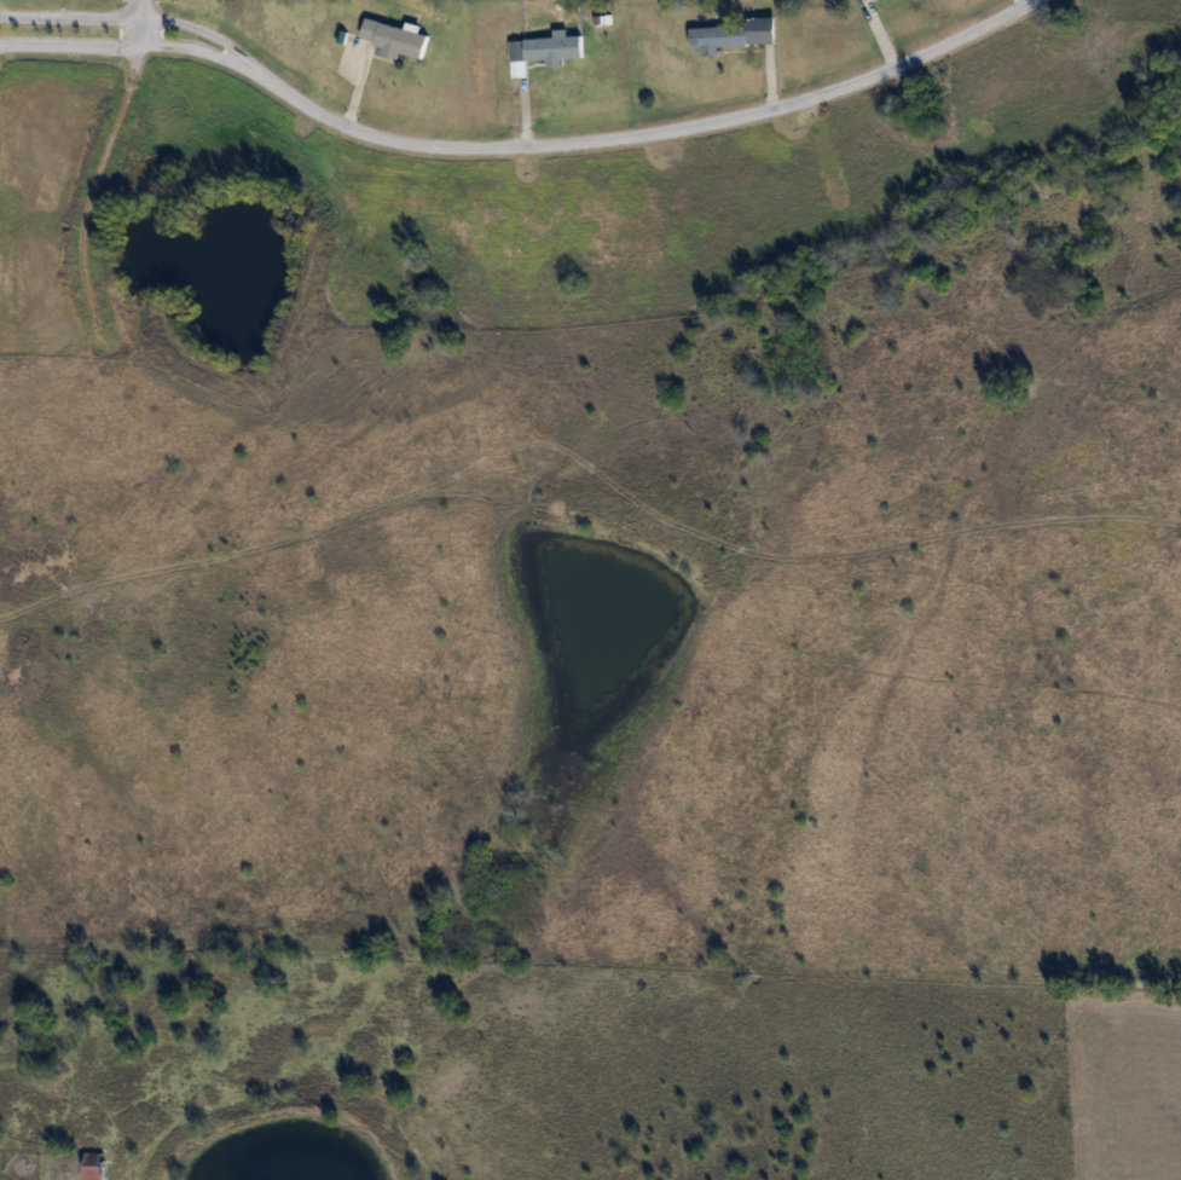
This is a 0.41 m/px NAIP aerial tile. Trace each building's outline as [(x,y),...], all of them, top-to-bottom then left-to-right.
[(749,25),(692,27),(693,52),(719,51),(719,46),(778,43),(777,16),(748,17),(749,25)] [(384,51),(424,61),(430,33),(366,18),(362,38),(386,44),(384,51)] [(510,38),(511,60),(549,59),(549,65),(563,65),(563,57),(584,56),(584,36),(510,38)] [(104,1153),(85,1153),(85,1179),(104,1179),(104,1153)]
